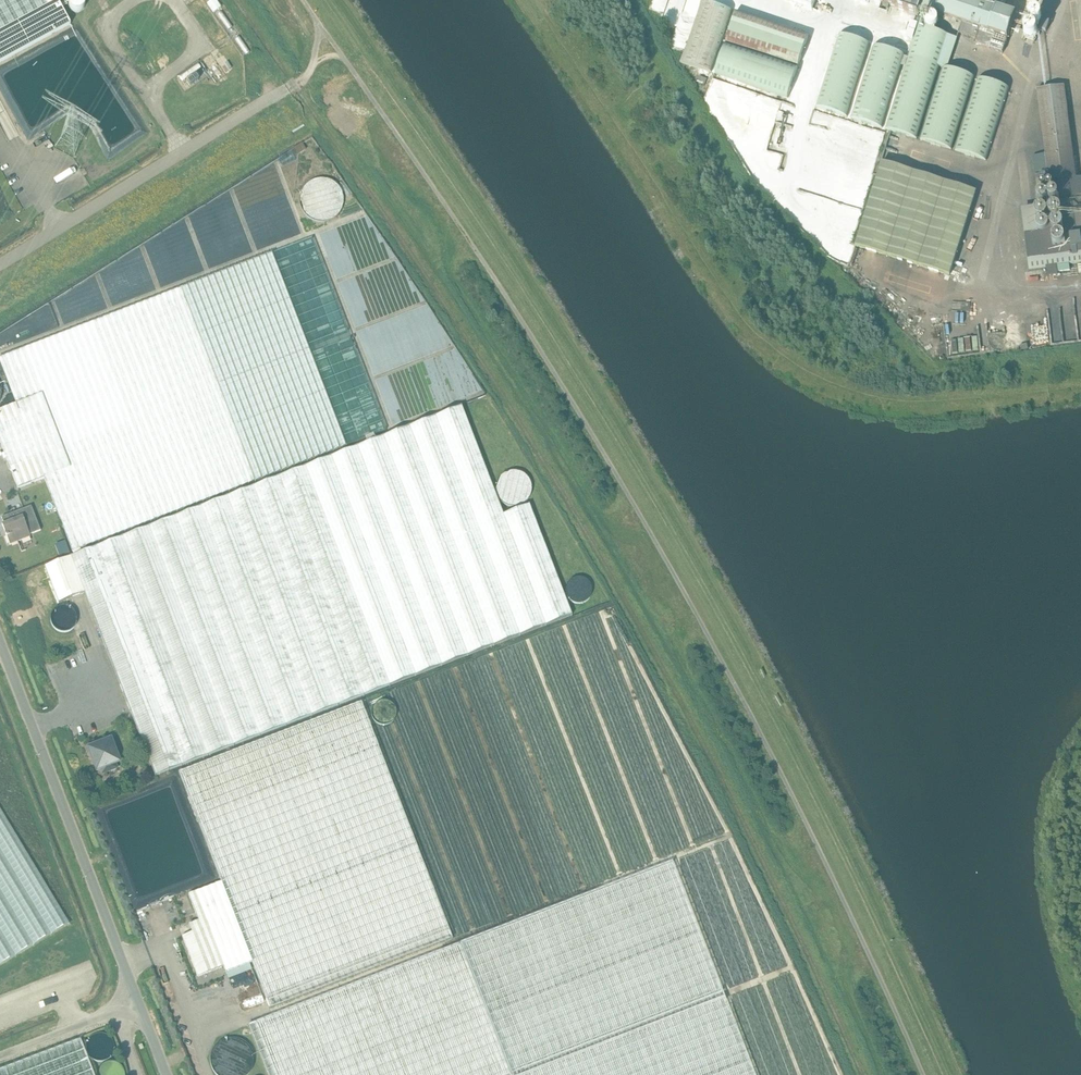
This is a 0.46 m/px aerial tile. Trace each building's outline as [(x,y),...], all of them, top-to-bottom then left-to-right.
[(71,24),(59,1),(60,0),(0,0),(0,62),(71,24)] [(884,4),(918,16),(920,9),(962,23),(959,32),(976,38),(974,43),(1003,53),(1016,15),(1004,11),(1008,0),(882,0),(884,4)] [(1045,155),(1033,156),(1036,185),(1047,184),(1050,184),(1050,181),(1056,180),(1059,204),(1068,203),(1065,179),(1076,178),(1066,97),(1064,86),(1037,90),(1045,155)] [(855,245),(950,275),(976,193),(881,163),(855,245)] [(342,201),(342,200),(341,197),(340,193),(339,190),(336,187),(334,184),(330,182),(326,181),(323,180),(319,180),(315,181),(310,183),(308,186),(305,188),(303,192),(302,196),(301,200),(302,204),(303,208),(305,212),(307,214),(310,217),(314,219),(317,220),(320,220),(325,220),(329,219),(332,217),(335,215),(338,212),(340,208),(341,204),(342,201)] [(1021,209),(1029,264),(1030,267),(1080,260),(1080,227),(1040,233),(1035,207),(1021,209)] [(9,354),(0,358),(0,362),(16,404),(0,410),(0,440),(18,488),(45,478),(73,551),(255,481),(386,431),(312,238),(9,354)] [(59,602),(85,592),(155,775),(572,615),(529,504),(503,514),(462,407),(45,567),(59,602)] [(2,524),(10,544),(30,536),(30,534),(41,530),(31,505),(1,517),(4,524),(2,524)] [(77,620),(77,617),(77,615),(75,613),(74,610),(70,607),(67,607),(64,606),(62,606),(59,607),(57,608),(55,610),(53,613),(52,614),(51,616),(51,619),(51,622),(52,625),(54,629),(57,632),(60,633),(63,633),(66,633),(69,632),(72,631),(73,630),(75,628),(76,625),(77,623),(77,620)] [(189,768),(179,772),(221,881),(195,891),(189,894),(199,920),(190,924),(193,932),(183,936),(198,976),(224,966),(226,972),(238,967),(240,975),(248,972),(248,971),(252,969),(250,963),(252,962),(255,968),(270,1007),(280,1003),(452,937),(362,701),(189,768)] [(88,748),(97,770),(101,768),(102,771),(104,772),(106,772),(114,769),(115,767),(116,765),(115,763),(119,761),(111,739),(88,748)] [(79,917),(0,786),(0,965),(79,917)] [(673,861),(460,943),(248,1024),(268,1074),(755,1074),(673,861)] [(253,1056),(252,1052),(251,1047),(249,1043),(246,1040),(243,1038),(239,1035),(235,1034),(229,1034),(225,1034),(220,1036),(217,1038),(213,1041),(211,1044),(209,1049),(208,1052),(207,1057),(208,1062),(209,1065),(211,1068),(213,1072),(217,1074),(243,1074),(246,1073),(249,1069),(251,1066),(252,1061),(253,1057),(253,1056)] [(0,1071),(0,1074),(95,1074),(81,1040),(0,1071)]
